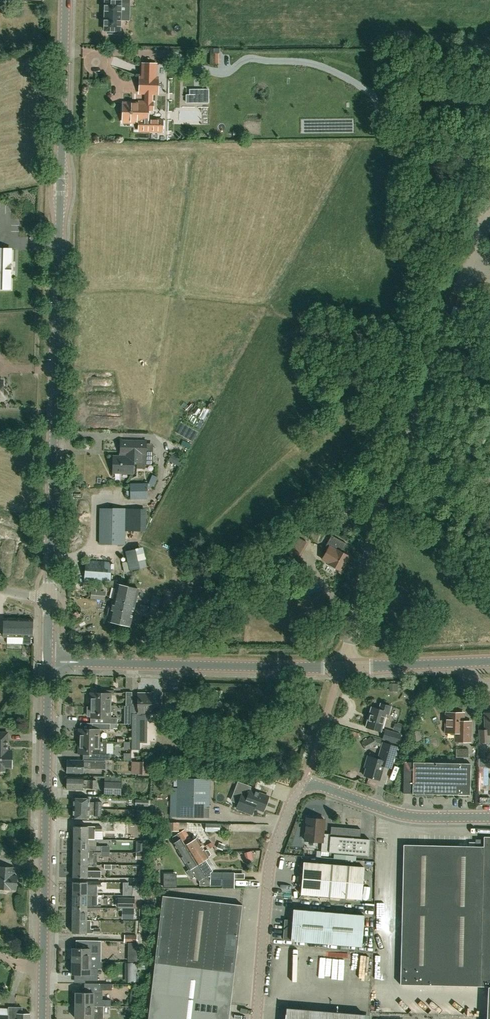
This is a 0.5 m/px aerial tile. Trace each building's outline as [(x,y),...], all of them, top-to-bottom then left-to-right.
[(105,30),(107,31),(107,33),(116,33),(116,31),(120,31),(121,2),(129,2),(129,0),(117,0),(117,1),(105,1),(105,30)] [(155,78),(156,64),(143,63),(143,78),(140,78),(139,93),(158,93),(158,78),(155,78)] [(152,101),(153,93),(144,93),(144,101),(139,101),(139,104),(132,104),(132,103),(123,103),(123,122),(138,122),(138,131),(148,132),(149,132),(149,131),(157,131),(157,132),(162,133),(163,121),(148,121),(148,110),(154,111),(154,101),(152,101)] [(14,301),(15,257),(0,256),(0,301),(14,301)] [(113,456),(113,475),(113,472),(133,473),(133,463),(137,463),(137,468),(145,468),(145,465),(146,456),(146,440),(145,440),(145,441),(132,441),(132,442),(121,442),(122,439),(121,439),(120,452),(122,452),(122,456),(113,456)] [(125,544),(125,509),(100,508),(100,544),(125,544)] [(146,529),(146,509),(129,509),(129,530),(146,531),(146,529)] [(303,549),(306,544),(307,542),(299,538),(296,544),(303,549)] [(296,544),(291,541),(286,550),(291,553),(296,544)] [(130,570),(148,567),(143,547),(125,551),(127,561),(122,562),(124,572),(130,571),(130,570)] [(341,570),(348,556),(337,550),(329,564),(341,570)] [(110,583),(111,562),(86,560),(84,581),(110,583)] [(118,623),(127,586),(116,584),(111,606),(109,605),(107,611),(109,612),(107,621),(118,623)] [(129,626),(138,589),(127,586),(118,623),(129,626)] [(200,602),(207,609),(211,614),(219,608),(214,603),(207,595),(200,602)] [(157,614),(160,601),(154,600),(152,599),(150,607),(149,612),(157,614)] [(32,637),(33,619),(4,618),(3,635),(32,637)] [(113,694),(114,691),(100,690),(100,694),(91,693),(90,706),(110,706),(110,694),(113,694)] [(131,715),(131,718),(131,724),(131,725),(143,725),(144,714),(151,714),(151,695),(138,694),(137,703),(132,703),(132,707),(131,715)] [(388,714),(390,706),(380,704),(379,709),(371,707),(365,727),(380,731),(385,713),(388,714)] [(117,724),(117,718),(110,718),(110,706),(90,706),(90,709),(88,709),(87,715),(90,715),(90,718),(103,718),(103,724),(110,724),(117,724)] [(469,741),(470,728),(463,728),(463,713),(446,712),(446,732),(455,732),(455,741),(469,741)] [(489,742),(488,734),(489,734),(489,713),(485,713),(485,730),(479,730),(480,742),(489,742)] [(393,729),(400,731),(402,725),(402,724),(397,723),(397,724),(395,723),(393,729)] [(107,742),(98,741),(99,729),(113,729),(113,728),(117,728),(117,724),(110,724),(103,724),(89,724),(89,729),(79,729),(79,741),(107,742)] [(398,744),(401,733),(385,729),(382,739),(398,744)] [(7,732),(0,732),(0,771),(4,771),(4,767),(11,768),(11,751),(6,750),(6,746),(7,746),(7,732)] [(380,746),(381,739),(373,737),(374,745),(380,746)] [(109,760),(109,754),(107,754),(107,742),(79,741),(78,754),(88,754),(88,760),(109,760)] [(390,768),(394,754),(397,746),(382,742),(377,759),(367,756),(365,763),(367,764),(363,776),(378,780),(383,766),(390,768)] [(105,769),(105,761),(67,761),(67,772),(82,773),(82,768),(88,768),(88,769),(105,769)] [(138,762),(138,773),(147,773),(148,762),(138,762)] [(404,762),(403,792),(413,792),(469,794),(470,764),(414,762),(404,762)] [(90,781),(83,781),(83,777),(67,777),(67,789),(82,790),(83,788),(89,788),(89,789),(96,789),(96,780),(90,780),(90,781)] [(209,817),(210,779),(178,779),(177,817),(209,817)] [(121,794),(121,782),(104,782),(104,794),(121,794)] [(263,810),(268,796),(250,789),(245,804),(263,810)] [(94,803),(89,803),(89,798),(73,798),(73,808),(101,809),(101,802),(94,802),(94,803)] [(101,816),(101,809),(73,808),(73,818),(88,818),(89,814),(94,815),(94,816),(101,816)] [(146,822),(146,810),(137,810),(136,822),(146,822)] [(330,834),(322,834),(324,819),(306,818),(304,841),(321,842),(320,851),(328,852),(368,855),(369,839),(359,839),(360,829),(330,827),(330,834)] [(179,831),(179,823),(170,822),(170,830),(179,831)] [(219,831),(219,823),(205,823),(205,831),(219,831)] [(87,826),(74,826),(74,839),(87,839),(87,826)] [(190,842),(188,838),(189,838),(184,830),(178,833),(185,845),(191,855),(203,847),(197,838),(190,842)] [(483,836),(483,846),(480,846),(480,839),(475,839),(475,846),(403,844),(400,984),(487,986),(489,986),(489,836),(483,836)] [(74,839),(74,851),(87,852),(87,849),(94,850),(94,854),(97,854),(101,854),(101,852),(101,850),(101,845),(96,845),(96,840),(87,839),(74,839)] [(191,855),(185,845),(185,846),(181,839),(174,843),(178,850),(177,850),(189,869),(186,871),(190,877),(195,874),(199,880),(205,877),(205,876),(197,865),(191,855)] [(145,852),(145,841),(136,841),(136,852),(145,852)] [(197,865),(205,876),(210,878),(234,879),(234,872),(210,872),(210,873),(207,868),(209,867),(205,859),(209,857),(210,856),(211,854),(209,850),(207,850),(205,851),(203,847),(191,855),(197,865)] [(94,854),(94,850),(87,849),(87,852),(74,851),(73,864),(87,864),(87,865),(97,865),(97,854),(94,854)] [(246,861),(253,859),(251,851),(244,853),(246,861)] [(364,869),(291,863),(290,878),(301,879),(300,890),(362,895),(364,869)] [(101,877),(101,871),(87,870),(87,865),(87,864),(73,864),(73,877),(101,877)] [(17,875),(14,875),(14,867),(0,866),(0,888),(13,889),(13,888),(16,888),(17,875)] [(205,877),(199,880),(199,885),(234,886),(234,879),(210,878),(205,876),(205,877)] [(73,882),(73,895),(93,895),(97,895),(98,887),(93,887),(93,882),(86,882),(73,882)] [(97,905),(97,901),(93,901),(93,895),(73,895),(73,907),(86,908),(86,905),(94,905),(93,910),(100,910),(100,905),(97,905)] [(242,905),(162,895),(148,1018),(229,1018),(242,905)] [(135,898),(118,897),(117,908),(134,908),(135,898)] [(93,910),(94,905),(86,905),(86,908),(73,907),(73,920),(91,920),(86,920),(86,910),(93,910)] [(361,946),(364,915),(293,909),(290,940),(361,946)] [(290,940),(292,920),(285,919),(283,939),(290,940)] [(100,933),(100,929),(91,928),(91,920),(73,920),(73,933),(100,933)] [(137,943),(137,935),(124,934),(124,942),(137,943)] [(98,955),(98,942),(86,942),(86,948),(72,948),(72,961),(90,961),(90,954),(98,955)] [(97,980),(98,974),(98,968),(90,968),(90,961),(72,961),(72,974),(85,974),(85,980),(97,980)] [(126,982),(133,982),(135,982),(135,973),(126,973),(126,982)] [(357,979),(357,988),(374,988),(374,979),(357,979)] [(76,992),(75,1005),(93,1006),(99,1006),(111,1006),(111,999),(102,999),(102,993),(93,993),(76,992)] [(482,1009),(470,1002),(467,1006),(460,1001),(456,1006),(448,1000),(444,1005),(436,1000),(432,1005),(446,1015),(450,1010),(456,1015),(461,1008),(476,1018),(482,1009)] [(103,1006),(99,1006),(93,1006),(75,1005),(75,1018),(92,1018),(103,1018),(103,1017),(103,1006)] [(30,1013),(22,1013),(22,1007),(14,1007),(14,1017),(9,1017),(9,1015),(0,1015),(0,1018),(30,1018),(30,1013)] [(364,1014),(286,1007),(285,1018),(363,1018),(364,1014)]
